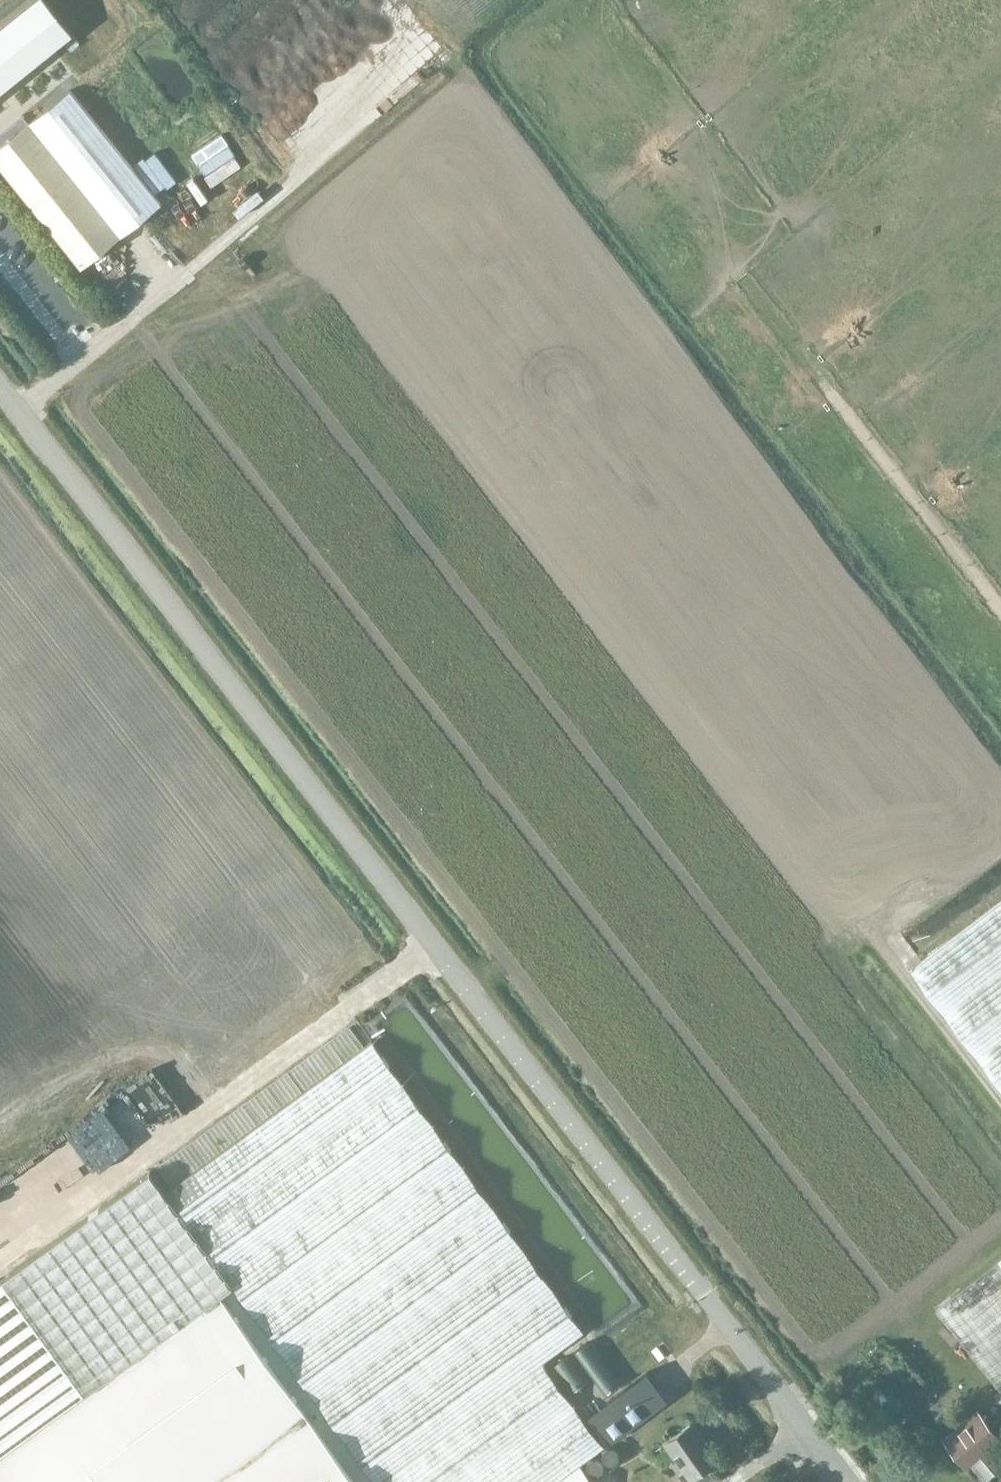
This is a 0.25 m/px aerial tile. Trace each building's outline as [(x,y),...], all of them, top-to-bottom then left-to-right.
[(42,4),(0,38),(0,89),(66,36),(42,4)] [(29,122),(121,235),(161,203),(70,89),(29,122)] [(29,122),(0,145),(0,168),(80,268),(121,235),(29,122)] [(0,915),(0,1279),(149,1171),(163,1189),(366,1031),(183,779),(0,915)] [(909,971),(1000,1091),(1000,902),(909,971)] [(152,1197),(221,1293),(359,1481),(567,1481),(563,1476),(604,1445),(541,1363),(583,1330),(371,1038),(163,1189),(152,1197)] [(0,1279),(0,1481),(359,1481),(221,1293),(152,1197),(163,1189),(149,1171),(0,1279)] [(1000,1388),(1000,1255),(935,1308),(1000,1389),(1000,1388)] [(625,1388),(589,1415),(589,1416),(609,1442),(667,1399),(646,1372),(625,1388)] [(946,1439),(967,1465),(970,1462),(985,1481),(995,1473),(1000,1468),(1000,1445),(997,1440),(998,1439),(977,1413),(946,1439)] [(715,1460),(700,1438),(702,1437),(692,1422),(665,1442),(687,1473),(681,1478),(684,1481),(706,1481),(713,1477),(706,1467),(715,1460)]
